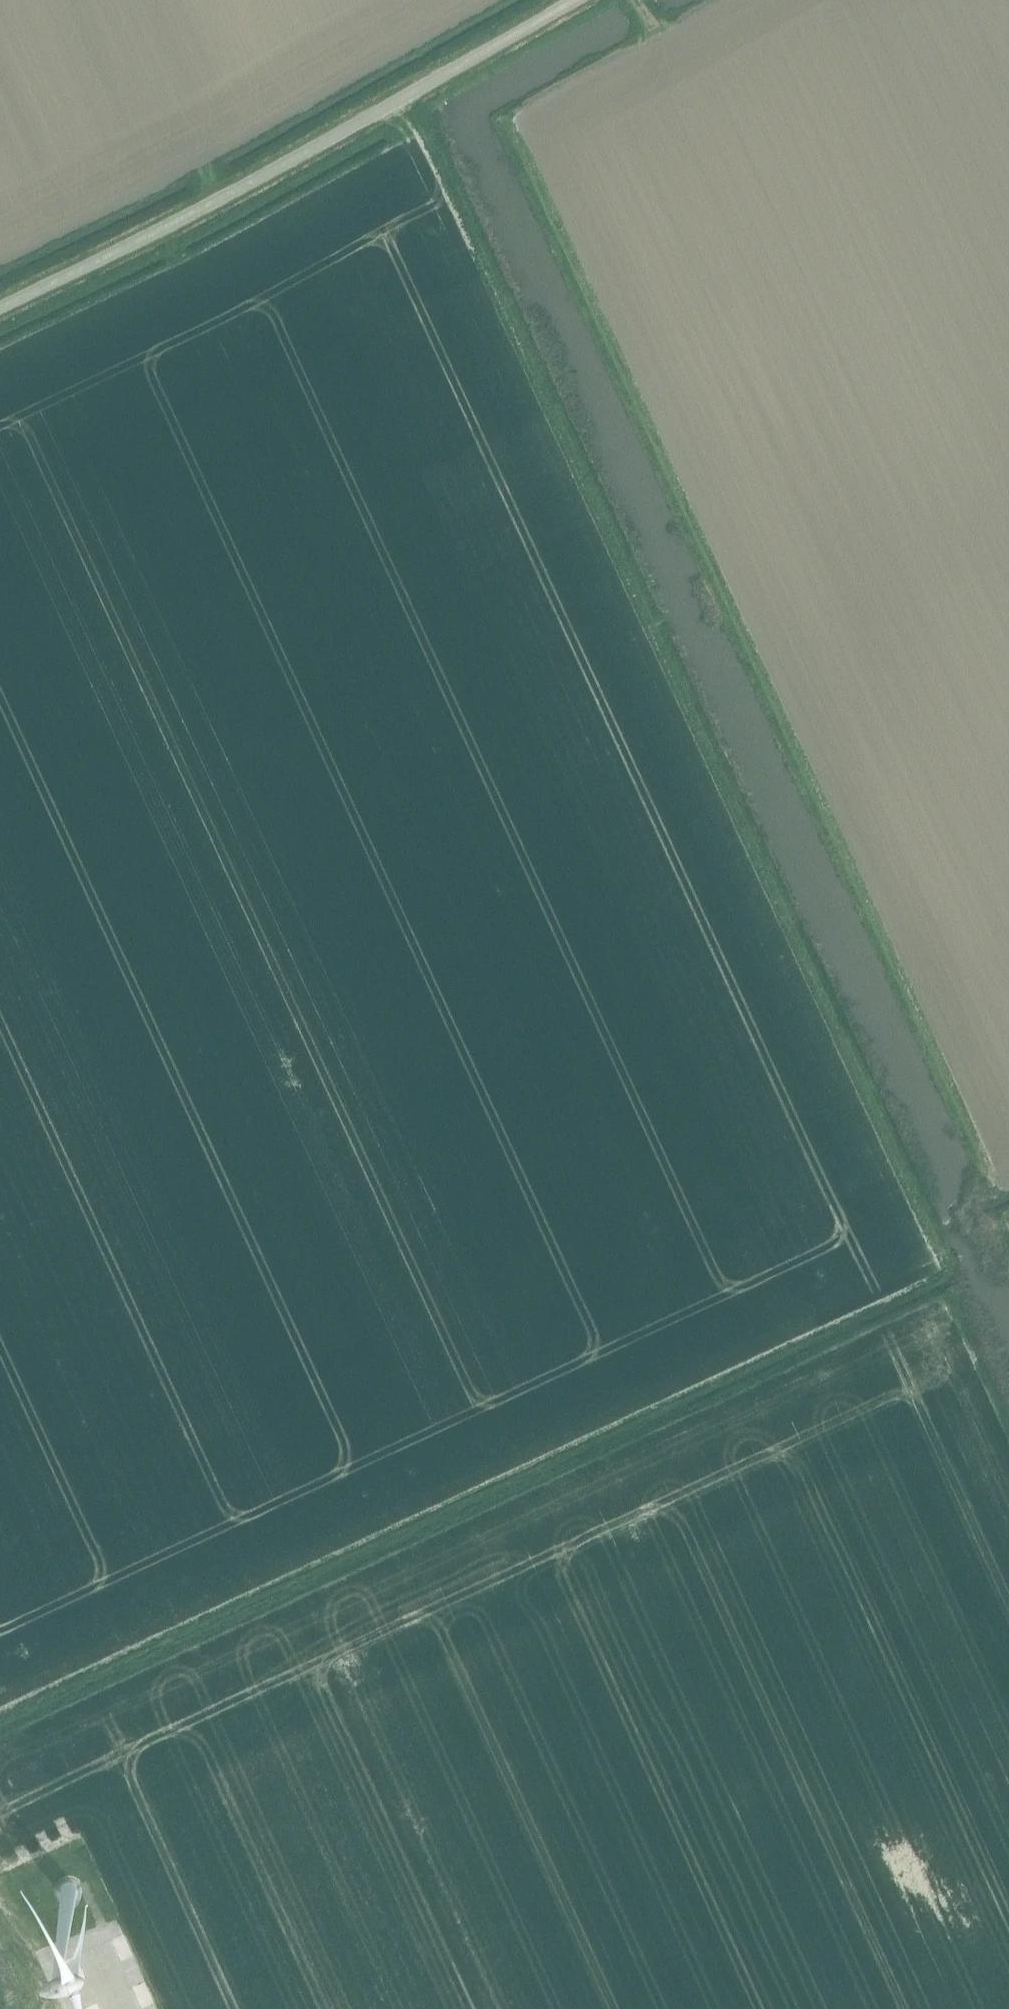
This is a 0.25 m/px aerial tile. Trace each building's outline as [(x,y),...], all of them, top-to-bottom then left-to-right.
[(93,1935),(82,1938),(89,1960),(100,1956),(93,1935)]
